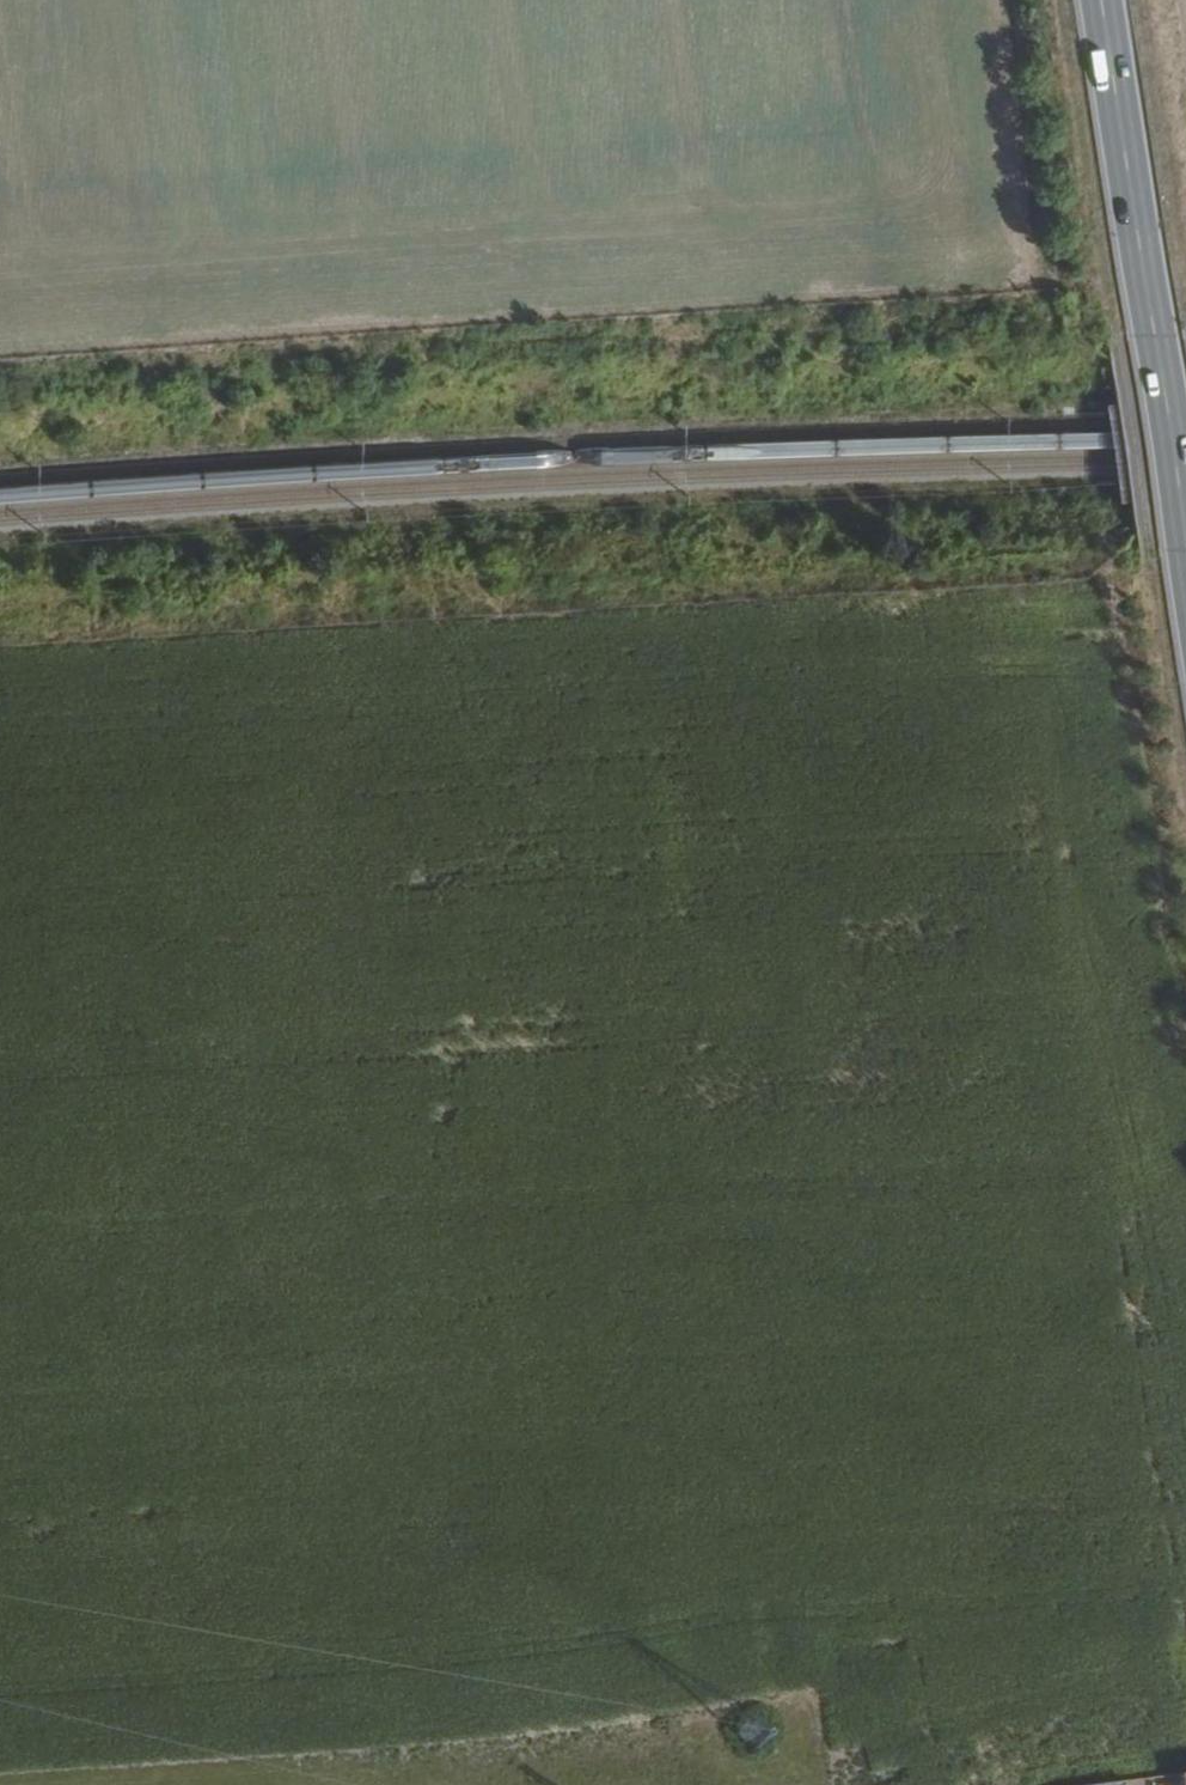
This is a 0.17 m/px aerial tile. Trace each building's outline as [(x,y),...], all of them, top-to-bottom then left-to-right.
[(1177,1770),(1180,1784),(1185,1784),(1185,1769),(1177,1770)]
